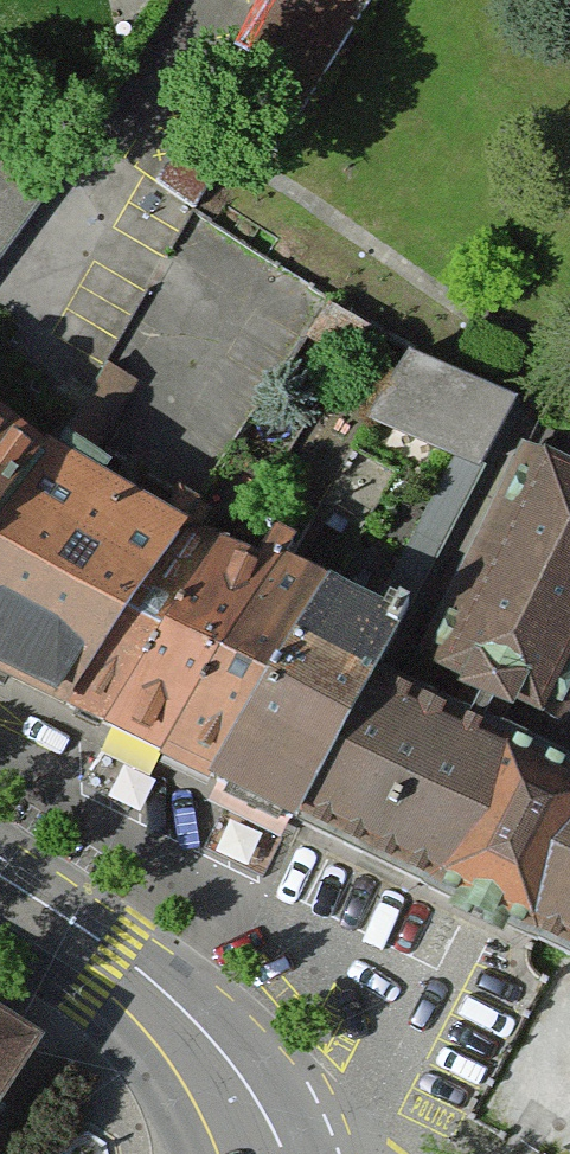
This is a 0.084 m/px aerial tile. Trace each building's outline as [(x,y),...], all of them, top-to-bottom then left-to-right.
[(156,187),(196,215),(252,119),(291,142),(376,0),(273,0),(156,187)] [(73,167),(0,118),(0,269),(73,167)] [(473,509),(521,417),(412,361),(371,439),(463,487),(456,500),(473,509)] [(550,768),(569,730),(569,475),(530,455),(408,695),(550,768)] [(41,492),(0,456),(0,549),(41,492)] [(69,739),(187,568),(41,492),(0,549),(0,699),(69,739)] [(187,568),(69,739),(101,767),(215,585),(187,568)] [(323,629),(215,585),(101,767),(210,818),(323,629)] [(392,663),(323,629),(210,818),(293,859),(297,851),(364,720),(383,682),(392,663)] [(550,768),(408,695),(383,682),(364,720),(297,851),(569,988),(569,778),(550,768)] [(569,778),(569,730),(550,768),(569,778)] [(36,1060),(0,1035),(0,1114),(36,1060)]
